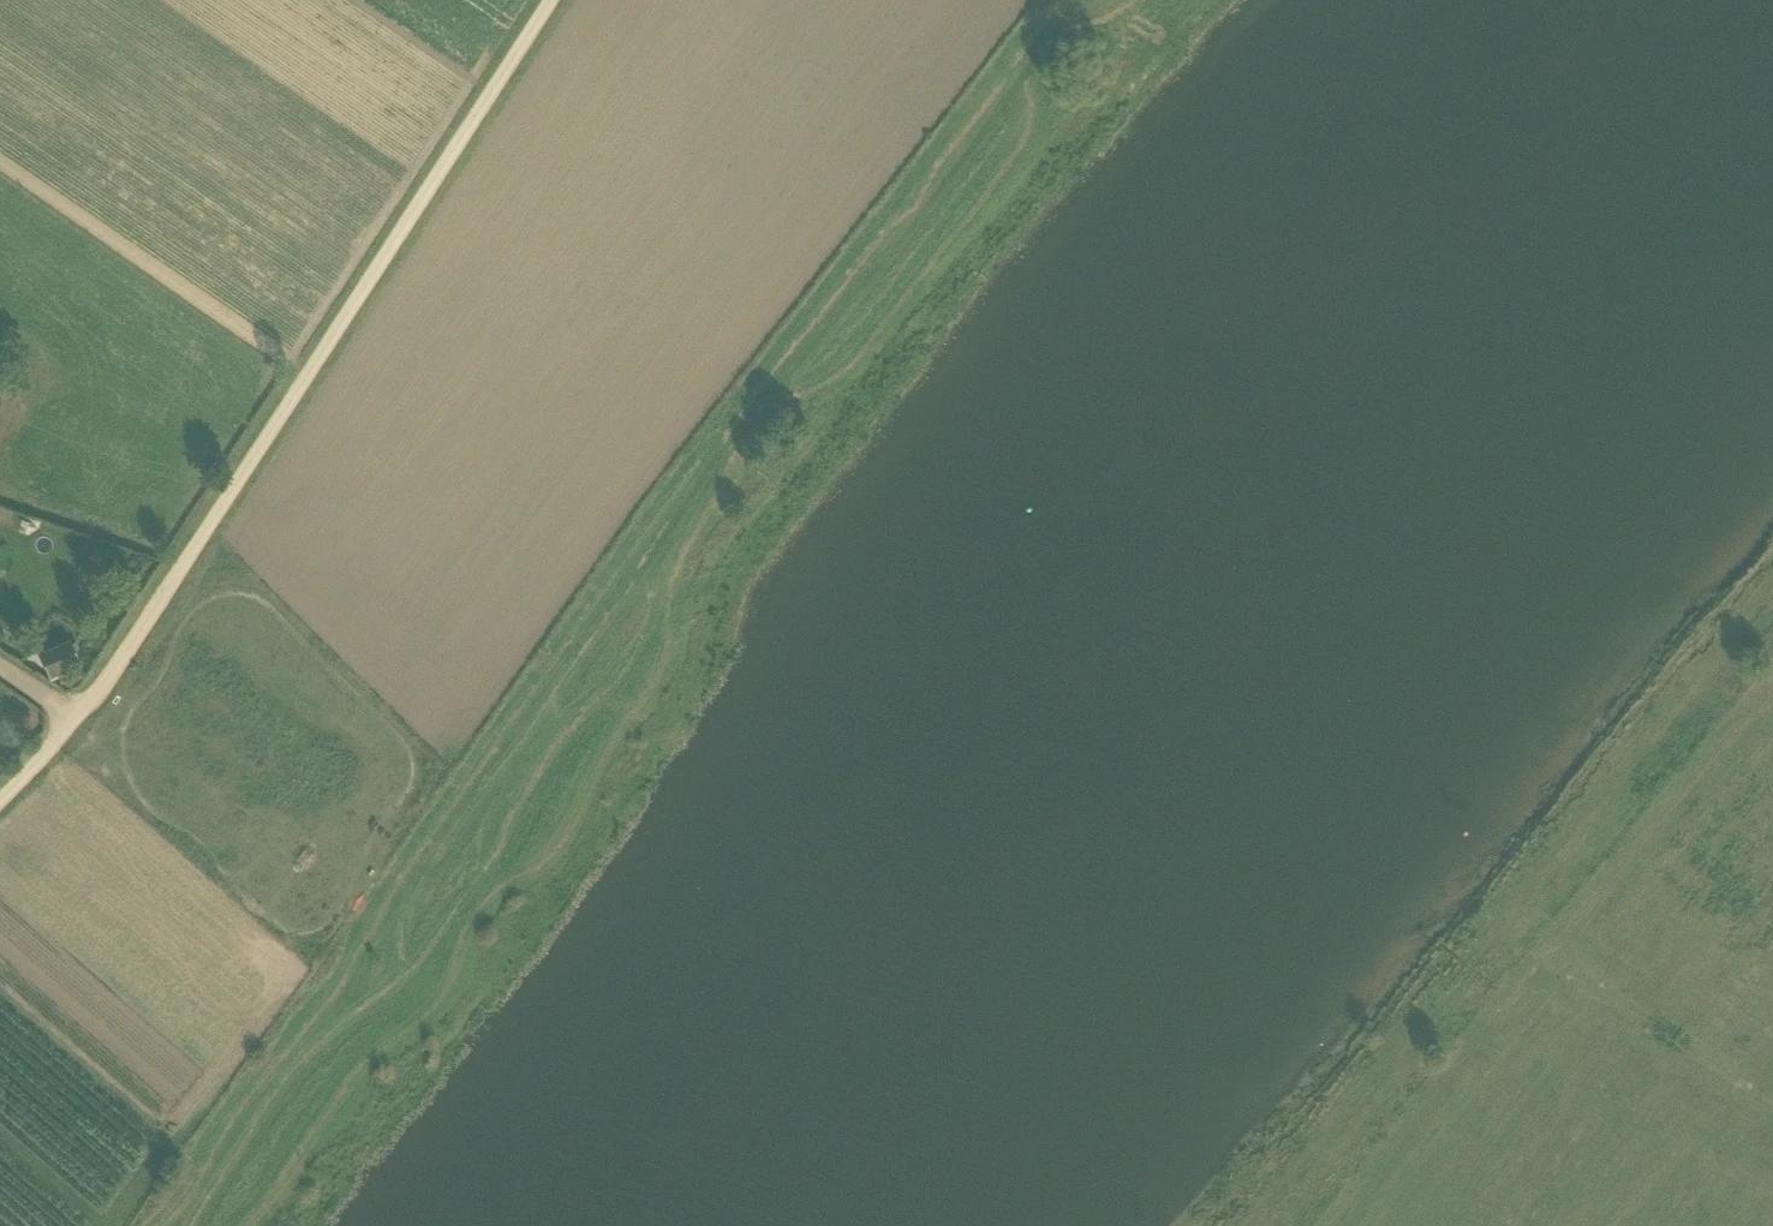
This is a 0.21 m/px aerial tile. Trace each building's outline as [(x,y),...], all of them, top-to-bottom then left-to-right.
[(52,681),(82,667),(71,641),(40,655),(52,681)]
